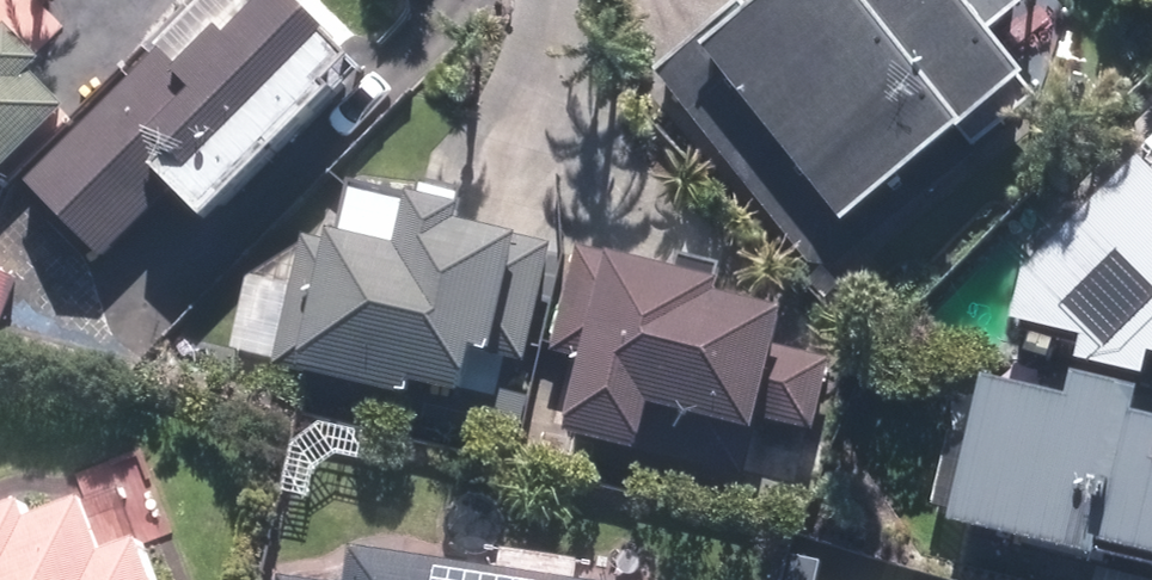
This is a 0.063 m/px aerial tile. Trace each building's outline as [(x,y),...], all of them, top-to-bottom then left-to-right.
[(16,188),(91,264),(154,203),(183,233),(342,78),(265,0),(259,0),(210,48),(201,39),(166,73),(150,58),(16,188)] [(798,269),(826,274),(842,261),(822,236),(945,140),(957,156),(1019,109),(971,49),(1027,5),(1024,0),(756,0),(734,17),(727,9),(643,74),(798,269)] [(57,112),(22,76),(32,66),(0,33),(0,167),(57,112)] [(1148,201),(1120,172),(1003,286),(990,336),(1060,353),(1055,374),(1123,390),(1128,370),(1151,376),(1151,197),(1148,201)] [(327,246),(295,238),(283,289),(240,280),(223,355),(266,365),(263,376),(395,406),(397,394),(444,405),(454,362),(515,375),(543,249),(503,239),(501,246),(442,233),(447,212),(340,188),(327,246)] [(704,288),(566,257),(542,359),(568,365),(551,437),(624,454),(632,417),(661,424),(652,463),(734,482),(747,425),(803,438),(821,361),(760,348),(767,319),(700,304),(704,288)] [(931,533),(1127,579),(1151,579),(1151,475),(1136,471),(1144,435),(1111,427),(1116,404),(1050,388),(1044,413),(964,394),(931,533)] [(0,516),(0,579),(129,579),(119,553),(85,566),(64,511),(12,531),(6,514),(0,516)] [(333,558),(330,579),(484,579),(333,558)]
